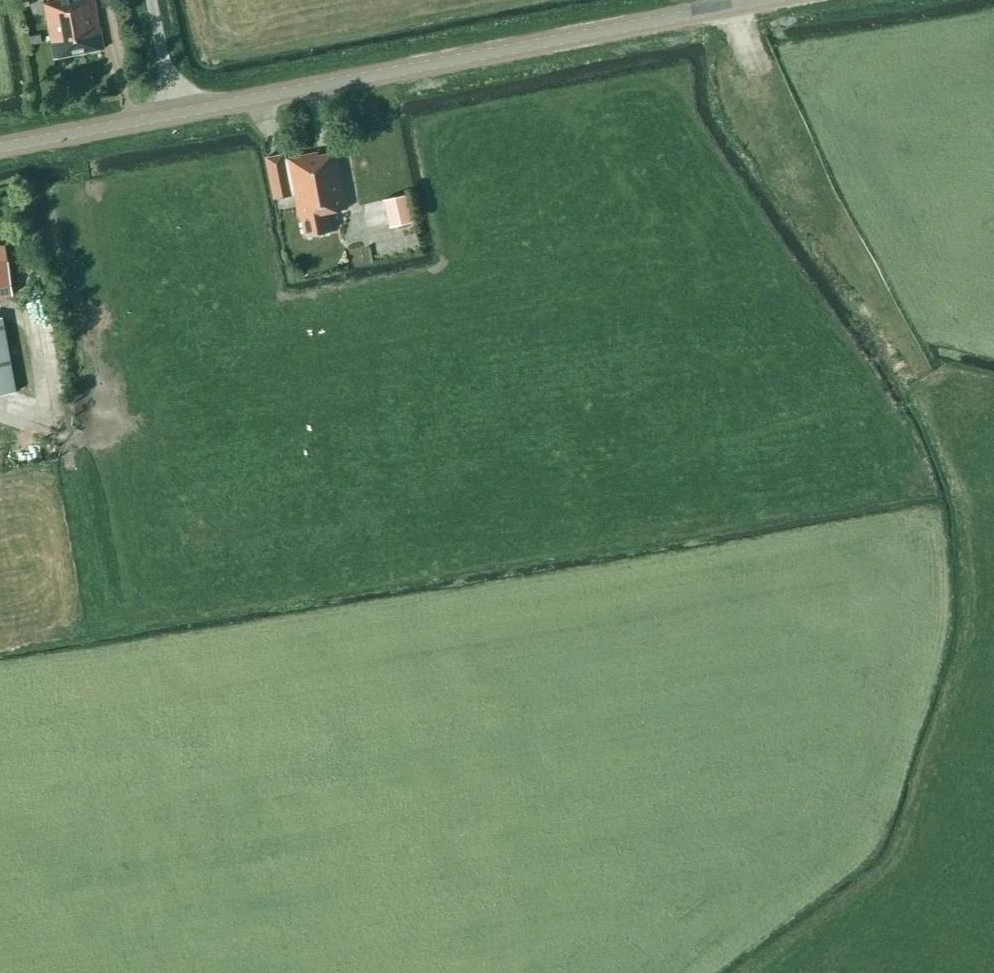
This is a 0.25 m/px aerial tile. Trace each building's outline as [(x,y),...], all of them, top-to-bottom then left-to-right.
[(44,4),(55,58),(105,49),(95,0),(62,0),(44,4)] [(329,212),(348,209),(337,152),(320,155),(319,152),(288,158),(288,159),(286,159),(285,155),(267,158),(275,199),(293,196),(293,195),(295,195),(299,217),(302,217),(306,237),(333,231),(329,212)] [(408,193),(382,199),(389,227),(414,221),(408,193)] [(366,242),(352,244),(355,261),(369,258),(366,242)] [(15,295),(9,262),(0,263),(0,297),(15,295)] [(16,395),(3,319),(0,320),(0,397),(16,395)]
